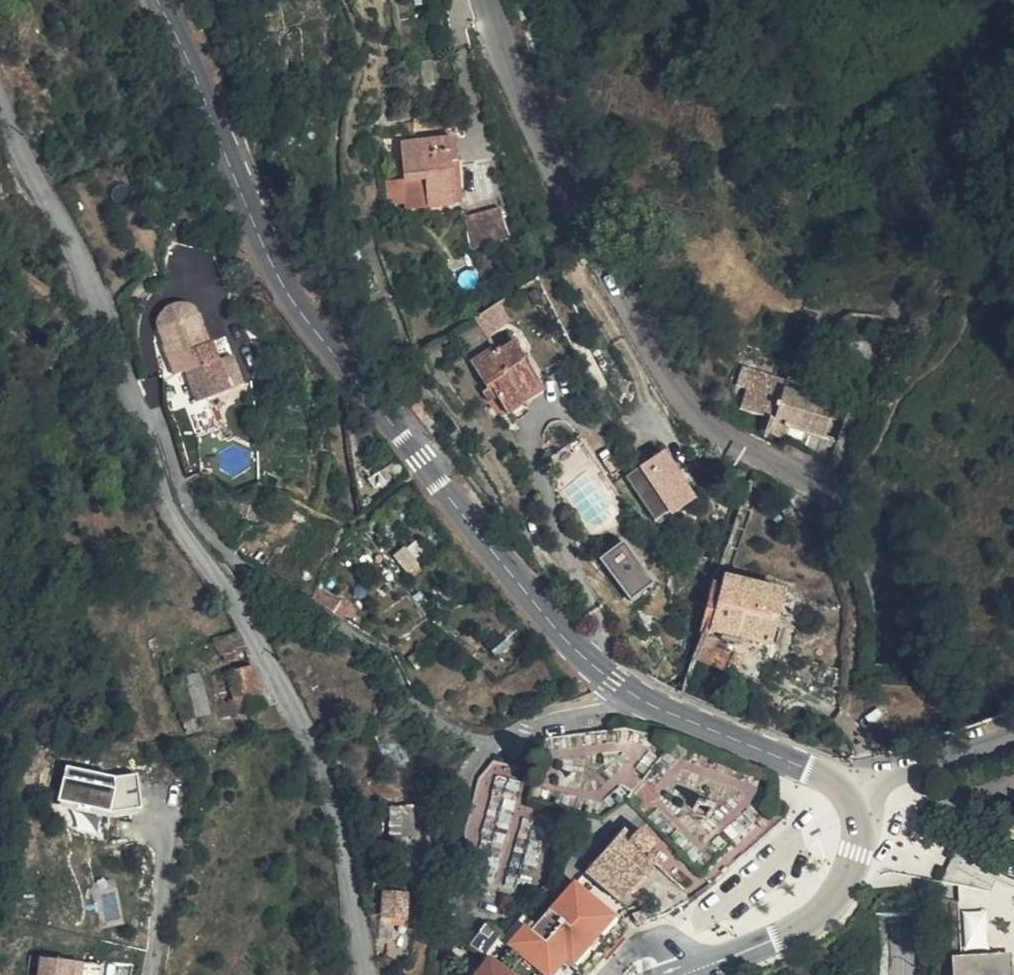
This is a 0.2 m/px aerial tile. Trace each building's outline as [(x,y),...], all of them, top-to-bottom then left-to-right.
[(462,156),(460,136),(401,140),(404,176),(428,175),(430,201),(462,199),(457,156),(462,156)] [(430,201),(428,175),(404,176),(407,202),(430,201)] [(511,239),(503,204),(470,212),(480,245),(511,239)] [(205,396),(227,389),(222,374),(209,338),(197,303),(194,301),(189,300),(183,299),(175,302),(171,305),(167,309),(167,314),(169,324),(176,348),(186,379),(190,390),(194,388),(201,386),(205,396)] [(518,314),(509,299),(480,316),(489,331),(518,314)] [(536,355),(523,337),(507,347),(503,341),(481,356),(497,382),(489,388),(498,402),(507,398),(518,414),(519,413),(532,404),(539,400),(533,391),(546,382),(532,358),(536,355)] [(771,391),(777,372),(745,362),(739,381),(771,391)] [(777,372),(771,391),(782,394),(769,429),(770,428),(771,428),(775,429),(836,456),(837,453),(843,434),(828,429),(835,407),(838,395),(808,386),(810,375),(790,369),(789,375),(777,372)] [(431,417),(415,396),(408,402),(425,423),(431,417)] [(667,450),(653,459),(681,503),(691,497),(679,479),(684,476),(667,450)] [(653,459),(630,473),(658,517),(681,503),(653,459)] [(656,580),(626,539),(603,556),(633,596),(656,580)] [(789,589),(726,573),(723,584),(716,583),(712,601),(704,633),(711,635),(778,648),(789,589)] [(719,643),(709,641),(700,668),(727,674),(733,653),(718,649),(719,643)] [(259,736),(245,698),(222,706),(234,744),(259,736)] [(234,744),(222,706),(206,711),(219,749),(234,744)] [(639,726),(547,733),(549,754),(641,747),(639,726)] [(514,826),(522,777),(481,770),(464,875),(533,886),(542,831),(514,826)] [(137,790),(68,780),(55,828),(118,841),(137,790)] [(415,829),(411,803),(392,805),(396,832),(415,829)] [(580,891),(614,920),(615,922),(651,879),(637,864),(645,855),(635,845),(632,849),(626,843),(621,850),(618,847),(580,891)] [(1008,883),(1009,935),(953,939),(956,974),(1000,974),(1006,974),(1013,974),(1013,886),(1008,883)] [(462,964),(476,974),(600,974),(621,950),(609,939),(568,901),(529,945),(517,934),(496,957),(478,943),(462,964)] [(402,909),(387,908),(386,917),(376,915),(374,943),(399,945),(402,909)] [(45,955),(42,974),(105,974),(106,962),(45,955)]
